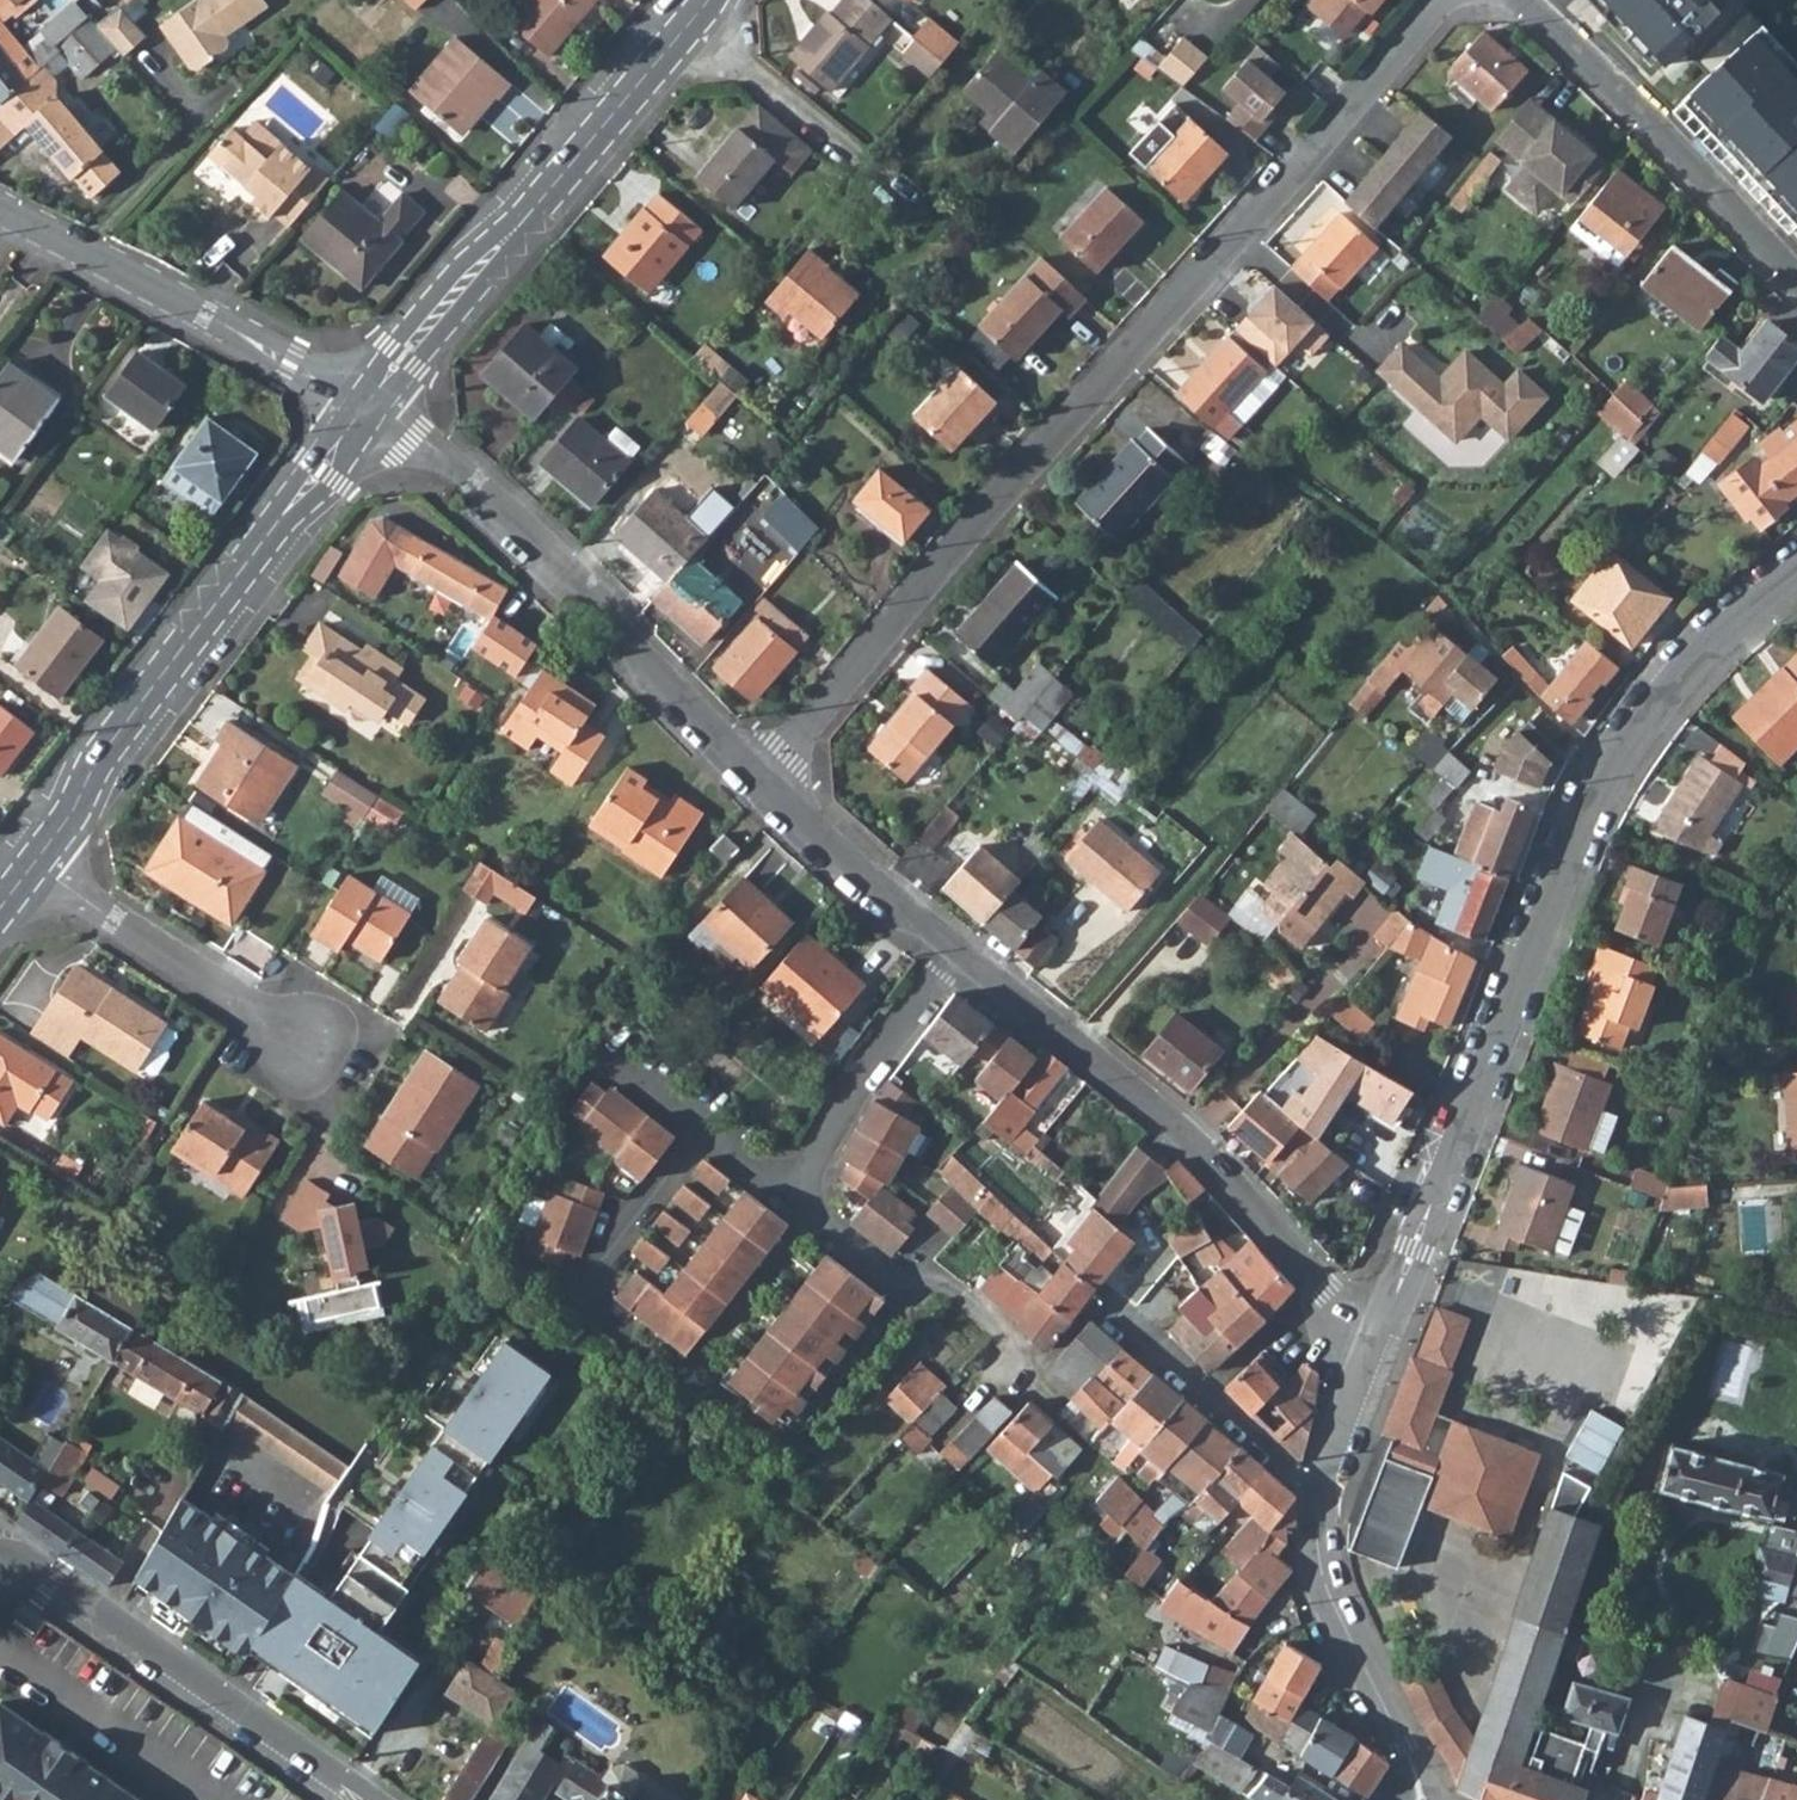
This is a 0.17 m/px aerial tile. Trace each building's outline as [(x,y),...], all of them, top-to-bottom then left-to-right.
[(10,0),(0,0),(0,8),(10,0)] [(161,27),(173,44),(176,41),(180,47),(179,53),(190,70),(199,72),(223,55),(225,47),(221,41),(266,11),(258,0),(201,0),(161,27)] [(416,11),(426,0),(405,0),(416,11)] [(511,20),(550,53),(576,21),(571,16),(584,0),(527,0),(511,20)] [(571,16),(576,21),(593,0),(584,0),(571,16)] [(872,0),(841,0),(834,9),(831,7),(794,52),(833,86),(871,41),(891,16),(872,0)] [(1381,0),(1309,0),(1307,3),(1344,34),(1367,7),(1372,10),(1381,0)] [(1672,85),(1747,9),(1740,0),(1589,0),(1672,85)] [(63,44),(90,20),(73,1),(31,38),(21,46),(12,35),(5,41),(0,36),(0,100),(63,44)] [(115,47),(123,55),(145,35),(122,7),(95,26),(111,43),(115,47)] [(929,16),(914,34),(916,37),(943,59),(959,41),(929,16)] [(24,123),(69,177),(72,175),(90,196),(118,172),(53,95),(56,81),(51,75),(66,62),(80,78),(115,47),(111,43),(95,26),(90,20),(63,44),(0,100),(0,144),(24,123)] [(1447,70),(1492,111),(1528,72),(1483,30),(1447,70)] [(1682,96),(1796,221),(1796,220),(1796,87),(1749,36),(1682,96)] [(916,37),(904,51),(931,74),(943,59),(916,37)] [(1183,38),(1157,67),(1182,86),(1207,58),(1183,38)] [(456,39),(411,93),(458,132),(492,91),(498,96),(509,83),(456,39)] [(1140,39),(1131,48),(1147,60),(1155,52),(1140,39)] [(1026,58),(1006,40),(963,88),(999,120),(989,132),(1016,155),(1069,95),(1041,72),(1032,80),(1017,68),(1026,58)] [(1237,105),(1225,119),(1253,143),(1276,118),(1270,110),(1284,91),(1269,78),(1280,67),(1255,48),(1219,91),(1237,105)] [(1207,58),(1182,86),(1195,96),(1223,64),(1211,54),(1207,58)] [(1527,99),(1495,138),(1508,149),(1541,109),(1527,99)] [(396,102),(374,127),(390,140),(412,116),(396,102)] [(1412,182),(1450,136),(1419,109),(1381,155),(1412,182)] [(1606,164),(1541,109),(1508,149),(1527,164),(1508,187),(1536,210),(1555,187),(1573,202),(1606,164)] [(1191,116),(1146,166),(1184,200),(1229,151),(1191,116)] [(741,122),(699,173),(735,204),(778,153),(741,122)] [(277,215),(290,226),(330,178),(315,166),(313,168),(284,144),(270,159),(234,129),(210,156),(248,189),(251,185),(260,193),(253,202),(274,219),(277,215)] [(1461,211),(1470,200),(1500,161),(1501,160),(1491,152),(1450,203),(1461,211)] [(1375,228),(1412,182),(1381,155),(1345,201),(1375,228)] [(1616,170),(1578,217),(1626,255),(1664,207),(1616,170)] [(344,189),(303,238),(324,255),(326,252),(365,284),(402,238),(401,236),(425,208),(404,191),(380,219),(344,189)] [(1105,189),(1059,239),(1095,272),(1141,221),(1105,189)] [(603,253),(640,286),(652,270),(660,277),(701,227),(659,191),(646,207),(643,204),(603,253)] [(1339,213),(1290,267),(1325,299),(1338,285),(1340,287),(1376,247),(1339,213)] [(1670,246),(1640,285),(1698,330),(1727,292),(1670,246)] [(856,298),(824,272),(828,266),(829,265),(809,249),(765,301),(785,319),(790,312),(822,338),(856,298)] [(1086,300),(1042,259),(979,326),(1014,359),(1061,309),(1070,318),(1086,300)] [(1274,286),(1234,329),(1274,366),(1295,344),(1310,356),(1327,337),(1274,286)] [(1496,294),(1477,315),(1492,329),(1511,307),(1496,294)] [(1722,370),(1760,400),(1796,353),(1796,347),(1765,322),(1740,353),(1736,350),(1723,367),(1722,370)] [(549,323),(538,336),(559,356),(571,342),(549,323)] [(559,356),(538,336),(525,325),(482,374),(509,398),(511,396),(533,416),(574,368),(559,356)] [(1274,366),(1234,329),(1178,391),(1215,424),(1229,437),(1284,375),(1274,366)] [(1401,342),(1372,371),(1453,445),(1479,420),(1506,444),(1550,398),(1518,367),(1503,383),(1464,350),(1438,376),(1401,342)] [(137,354),(106,396),(152,430),(182,387),(137,354)] [(0,375),(0,450),(15,461),(54,406),(30,388),(33,384),(7,366),(0,375)] [(959,368),(914,417),(950,449),(995,401),(959,368)] [(685,422),(700,435),(736,394),(720,380),(700,404),(685,422)] [(1627,380),(1613,395),(1640,420),(1654,405),(1627,380)] [(1613,395),(1595,417),(1619,437),(1627,443),(1641,425),(1643,422),(1640,420),(1613,395)] [(1733,408),(1690,463),(1700,472),(1711,458),(1717,461),(1746,425),(1738,417),(1740,414),(1733,408)] [(578,418),(541,463),(571,489),(572,487),(590,502),(626,459),(578,418)] [(206,422),(165,478),(214,514),(255,456),(206,422)] [(1129,444),(1076,503),(1118,540),(1186,461),(1148,428),(1131,446),(1129,444)] [(1790,443),(1779,428),(1759,443),(1770,458),(1759,466),(1752,458),(1723,481),(1762,530),(1786,511),(1781,504),(1796,492),(1796,438),(1790,443)] [(878,467),(853,499),(903,539),(928,508),(878,467)] [(749,495),(767,510),(785,489),(767,473),(749,495)] [(653,491),(684,518),(699,503),(668,475),(653,491)] [(612,533),(667,582),(690,557),(706,538),(684,518),(653,491),(650,488),(612,533)] [(784,494),(763,517),(798,551),(800,549),(818,528),(784,494)] [(393,524),(376,555),(423,583),(488,621),(506,590),(393,524)] [(82,600),(126,631),(138,614),(125,605),(135,591),(148,600),(167,573),(136,550),(138,547),(122,536),(120,540),(106,529),(79,568),(97,581),(82,600)] [(1585,583),(1572,599),(1630,646),(1668,598),(1610,551),(1585,583)] [(667,582),(651,599),(701,643),(738,601),(690,557),(667,582)] [(1020,565),(1009,577),(1045,613),(1057,599),(1020,565)] [(1045,613),(1009,577),(955,637),(975,656),(993,672),(1045,613)] [(1128,594),(1192,649),(1206,632),(1142,577),(1128,594)] [(60,604),(17,659),(59,692),(102,636),(60,604)] [(754,620),(714,667),(752,700),(793,652),(782,643),(795,628),(769,606),(756,621),(754,620)] [(1400,643),(1348,704),(1364,717),(1403,670),(1417,682),(1415,686),(1424,693),(1418,700),(1435,714),(1454,691),(1457,687),(1446,678),(1466,654),(1433,627),(1419,644),(1413,639),(1405,648),(1400,643)] [(363,657),(364,655),(321,628),(307,648),(316,654),(300,679),(347,709),(351,703),(380,721),(387,710),(409,724),(425,701),(394,681),(402,670),(379,655),(373,663),(363,657)] [(1617,666),(1587,641),(1550,686),(1527,661),(1518,672),(1544,700),(1569,723),(1592,696),(1589,692),(1600,680),(1604,683),(1617,666)] [(477,672),(506,690),(524,663),(495,644),(477,672)] [(1492,661),(1478,644),(1466,654),(1484,669),(1492,661)] [(368,649),(364,655),(363,657),(373,663),(379,655),(368,649)] [(1457,687),(1454,691),(1473,707),(1496,679),(1484,669),(1466,654),(1446,678),(1457,687)] [(1788,665),(1796,674),(1796,658),(1788,665)] [(1788,665),(1775,677),(1779,682),(1758,701),(1754,697),(1737,714),(1782,761),(1796,747),(1796,674),(1788,665)] [(544,667),(504,729),(530,746),(545,724),(570,740),(553,767),(576,782),(609,732),(586,717),(597,700),(544,667)] [(1001,683),(988,698),(1017,722),(1023,715),(1053,678),(1038,667),(1015,694),(1001,683)] [(905,699),(865,749),(904,780),(966,704),(923,669),(906,688),(915,695),(909,702),(905,699)] [(32,727),(0,702),(0,769),(32,727)] [(222,745),(197,785),(252,820),(277,780),(285,785),(297,764),(228,721),(215,741),(222,745)] [(1409,746),(1405,750),(1419,761),(1429,769),(1448,750),(1427,728),(1409,746)] [(1495,768),(1545,788),(1560,750),(1510,730),(1495,768)] [(542,736),(532,749),(552,764),(562,751),(542,736)] [(1448,750),(1429,769),(1441,779),(1453,788),(1469,771),(1448,750)] [(1097,761),(1093,767),(1126,793),(1138,776),(1105,751),(1097,761)] [(1704,752),(1653,828),(1714,852),(1722,839),(1711,832),(1745,780),(1704,752)] [(629,765),(596,818),(631,841),(627,847),(624,850),(664,876),(705,813),(676,794),(668,807),(658,799),(659,797),(644,787),(649,778),(629,765)] [(338,770),(324,792),(364,818),(379,795),(338,770)] [(1441,779),(1422,800),(1433,811),(1453,788),(1441,779)] [(1281,790),(1265,809),(1293,834),(1297,837),(1313,817),(1281,790)] [(1475,802),(1452,856),(1506,878),(1507,876),(1533,810),(1496,795),(1491,808),(1475,802)] [(916,839),(892,867),(924,893),(945,868),(927,852),(957,816),(945,805),(916,839)] [(179,815),(145,869),(231,923),(265,869),(179,815)] [(1159,873),(1097,820),(1063,859),(1125,913),(1159,873)] [(1263,913),(1279,926),(1329,867),(1297,837),(1293,834),(1279,852),(1286,857),(1265,887),(1271,892),(1262,905),(1263,913)] [(723,837),(709,850),(725,866),(738,852),(723,837)] [(952,858),(961,867),(978,848),(968,840),(952,858)] [(961,867),(946,885),(985,919),(1020,880),(995,859),(980,846),(978,848),(961,867)] [(1506,878),(1452,856),(1440,886),(1447,890),(1434,923),(1481,942),(1506,878)] [(482,858),(465,886),(491,902),(498,892),(527,910),(538,893),(482,858)] [(1279,926),(1278,928),(1279,936),(1299,951),(1344,896),(1351,900),(1364,884),(1335,860),(1329,867),(1279,926)] [(1674,875),(1638,861),(1629,883),(1635,885),(1620,924),(1662,941),(1678,899),(1667,894),(1674,875)] [(349,874),(312,932),(340,950),(350,934),(362,942),(358,947),(380,962),(411,914),(349,874)] [(1674,875),(1667,894),(1678,899),(1685,879),(1674,875)] [(742,878),(698,924),(745,967),(788,922),(742,878)] [(1199,894),(1173,922),(1205,944),(1228,915),(1199,894)] [(995,934),(1015,949),(1034,925),(1015,910),(995,934)] [(1395,911),(1374,938),(1387,948),(1407,922),(1395,911)] [(469,967),(445,1004),(485,1030),(510,991),(505,988),(520,965),(533,945),(489,916),(460,961),(469,967)] [(1034,925),(1015,949),(1034,965),(1055,937),(1037,922),(1034,925)] [(1387,948),(1386,950),(1419,961),(1415,970),(1436,979),(1432,990),(1459,1001),(1475,961),(1430,937),(1407,922),(1387,948)] [(806,934),(760,988),(820,1038),(866,985),(844,967),(839,972),(819,956),(824,950),(806,934)] [(1660,963),(1604,941),(1590,980),(1597,983),(1581,1030),(1623,1046),(1631,1023),(1641,1027),(1657,982),(1654,980),(1660,963)] [(72,963),(39,1016),(76,1039),(79,1034),(133,1069),(137,1063),(161,1024),(163,1021),(107,985),(105,988),(81,973),(83,970),(72,963)] [(1415,970),(1403,1005),(1422,1013),(1421,1016),(1448,1027),(1459,1001),(1432,990),(1436,979),(1415,970)] [(954,992),(923,1033),(936,1044),(960,1062),(969,1050),(991,1022),(961,998),(954,992)] [(1346,999),(1330,1016),(1356,1036),(1368,1017),(1346,999)] [(1403,1005),(1398,1017),(1413,1024),(1412,1027),(1415,1028),(1421,1016),(1422,1013),(1403,1005)] [(1176,1014),(1145,1054),(1190,1089),(1221,1050),(1185,1021),(1176,1014)] [(39,1016),(29,1032),(65,1055),(76,1039),(39,1016)] [(1368,1017),(1356,1036),(1364,1042),(1378,1025),(1368,1017)] [(1036,1058),(991,1022),(969,1050),(985,1063),(973,1077),(1001,1099),(1007,1091),(1009,1089),(1010,1090),(1036,1058)] [(161,1024),(137,1063),(149,1071),(154,1070),(164,1053),(163,1048),(171,1035),(170,1030),(161,1024)] [(923,1033),(908,1053),(918,1060),(927,1055),(950,1074),(959,1063),(960,1062),(936,1044),(923,1033)] [(1,1122),(14,1102),(28,1111),(30,1108),(44,1117),(51,1110),(69,1080),(0,1035),(0,1121),(1,1122)] [(1316,1035),(1264,1094),(1301,1124),(1316,1137),(1344,1091),(1349,1085),(1362,1062),(1345,1052),(1316,1035)] [(1557,1080),(1540,1129),(1591,1148),(1615,1081),(1608,1079),(1615,1061),(1579,1047),(1572,1065),(1561,1061),(1554,1079),(1557,1080)] [(410,1074),(384,1113),(365,1143),(414,1176),(433,1147),(436,1149),(479,1083),(426,1048),(410,1074)] [(991,1111),(983,1121),(1025,1154),(1034,1144),(1038,1140),(1021,1126),(1067,1068),(1043,1049),(1036,1058),(1010,1090),(1009,1089),(1007,1091),(1001,1099),(991,1111)] [(1362,1062),(1349,1085),(1363,1093),(1359,1100),(1393,1120),(1412,1090),(1362,1062)] [(1789,1071),(1792,1129),(1796,1129),(1796,1071),(1789,1071)] [(904,1116),(916,1100),(898,1085),(889,1079),(874,1098),(841,1155),(851,1162),(840,1176),(867,1197),(848,1221),(890,1254),(912,1226),(904,1220),(913,1210),(879,1183),(881,1180),(885,1182),(920,1125),(904,1116)] [(591,1080),(569,1108),(583,1119),(578,1125),(616,1155),(614,1157),(640,1178),(674,1135),(610,1084),(605,1091),(591,1080)] [(1260,1091),(1233,1121),(1262,1144),(1258,1148),(1264,1154),(1268,1150),(1274,1155),(1296,1129),(1301,1124),(1264,1094),(1262,1093),(1260,1091)] [(202,1099),(172,1145),(183,1151),(233,1184),(230,1189),(242,1197),(281,1139),(249,1119),(244,1127),(202,1099)] [(1274,1155),(1270,1159),(1276,1164),(1280,1160),(1286,1165),(1277,1174),(1309,1201),(1348,1163),(1316,1137),(1301,1124),(1296,1129),(1274,1155)] [(1038,1140),(1034,1144),(1041,1149),(1050,1138),(1044,1133),(1038,1140)] [(1065,1260),(1064,1261),(1068,1264),(1095,1287),(1101,1279),(1132,1241),(1115,1228),(1139,1199),(1140,1197),(1168,1178),(1163,1172),(1166,1169),(1136,1145),(1131,1151),(1095,1197),(1088,1206),(1099,1214),(1084,1234),(1065,1260)] [(717,1193),(729,1178),(703,1157),(691,1172),(717,1193)] [(1166,1169),(1163,1172),(1168,1178),(1185,1200),(1200,1186),(1194,1178),(1175,1159),(1166,1169)] [(1552,1249),(1554,1244),(1569,1205),(1578,1183),(1523,1162),(1516,1180),(1521,1182),(1503,1229),(1497,1227),(1490,1245),(1519,1250),(1524,1238),(1552,1249)] [(549,1190),(525,1252),(558,1265),(565,1249),(579,1254),(604,1192),(570,1179),(564,1195),(549,1190)] [(1665,1196),(1662,1205),(1681,1204),(1710,1202),(1709,1179),(1671,1181),(1665,1196)] [(683,1183),(671,1198),(697,1219),(709,1204),(683,1183)] [(315,1184),(288,1223),(295,1231),(320,1228),(332,1282),(336,1281),(338,1289),(301,1297),(307,1321),(377,1306),(370,1281),(358,1284),(355,1270),(366,1268),(361,1248),(379,1245),(391,1228),(373,1217),(355,1220),(351,1201),(333,1205),(325,1199),(328,1193),(315,1184)] [(953,1238),(977,1210),(954,1187),(952,1185),(926,1212),(953,1238)] [(786,1223),(743,1189),(662,1293),(634,1271),(613,1298),(684,1354),(786,1223)] [(991,1194),(978,1208),(1000,1227),(1012,1213),(1009,1210),(998,1199),(991,1194)] [(1569,1205),(1554,1244),(1568,1250),(1582,1210),(1569,1205)] [(662,1209),(650,1224),(677,1244),(689,1229),(662,1209)] [(1012,1213),(1000,1227),(1026,1249),(1038,1236),(1019,1219),(1012,1213)] [(1197,1216),(1164,1235),(1177,1254),(1179,1256),(1212,1238),(1197,1216)] [(1071,1224),(1052,1250),(1065,1260),(1084,1234),(1071,1224)] [(641,1235),(630,1250),(656,1271),(668,1256),(641,1235)] [(1164,1235),(1117,1292),(1134,1305),(1142,1295),(1155,1280),(1177,1254),(1164,1235)] [(1222,1252),(1229,1246),(1220,1238),(1215,1243),(1222,1252)] [(1215,1262),(1221,1268),(1265,1318),(1271,1313),(1284,1300),(1283,1299),(1293,1288),(1275,1270),(1262,1254),(1250,1239),(1236,1253),(1229,1246),(1222,1252),(1223,1254),(1215,1262)] [(1003,1267),(983,1294),(999,1307),(1000,1305),(1018,1320),(1014,1325),(1045,1349),(1077,1310),(1090,1294),(1095,1287),(1068,1264),(1064,1261),(1050,1279),(1015,1248),(1000,1264),(1003,1267)] [(883,1299),(825,1253),(723,1383),(740,1397),(744,1392),(774,1416),(785,1403),(795,1411),(805,1398),(795,1390),(805,1378),(815,1386),(824,1374),(814,1366),(824,1353),(835,1361),(844,1349),(834,1340),(844,1328),(854,1336),(864,1323),(854,1315),(863,1303),(874,1311),(883,1299)] [(107,1268),(87,1302),(131,1328),(151,1295),(107,1268)] [(1202,1274),(1195,1280),(1219,1307),(1214,1312),(1209,1316),(1237,1344),(1265,1318),(1221,1268),(1206,1279),(1202,1274)] [(37,1271),(5,1294),(104,1353),(99,1361),(108,1366),(113,1358),(131,1328),(87,1302),(37,1271)] [(1187,1314),(1170,1331),(1208,1371),(1237,1344),(1209,1316),(1214,1312),(1219,1307),(1195,1280),(1191,1274),(1185,1279),(1182,1276),(1166,1290),(1187,1314)] [(864,1323),(874,1311),(863,1303),(854,1315),(864,1323)] [(1440,1306),(1420,1356),(1451,1369),(1471,1317),(1440,1306)] [(1044,1374),(1073,1398),(1113,1352),(1119,1346),(1089,1320),(1064,1349),(1052,1363),(1044,1374)] [(131,1328),(113,1358),(218,1422),(223,1425),(226,1420),(241,1394),(165,1348),(131,1328)] [(844,1328),(834,1340),(844,1349),(854,1336),(844,1328)] [(550,1370),(505,1340),(379,1520),(382,1523),(332,1595),(295,1570),(294,1573),(293,1575),(271,1611),(255,1638),(285,1659),(279,1668),(331,1704),(337,1695),(365,1715),(360,1724),(376,1735),(414,1675),(423,1659),(381,1630),(433,1556),(425,1550),(550,1370)] [(1113,1352),(1073,1398),(1087,1413),(1111,1387),(1128,1401),(1130,1398),(1152,1374),(1119,1346),(1113,1352)] [(1318,1372),(1300,1359),(1288,1379),(1262,1350),(1227,1386),(1299,1462),(1310,1455),(1318,1411),(1318,1372)] [(824,1374),(835,1361),(824,1353),(814,1366),(824,1374)] [(1364,1517),(1354,1513),(1350,1549),(1400,1568),(1423,1506),(1510,1539),(1543,1452),(1439,1412),(1455,1370),(1414,1354),(1384,1434),(1398,1439),(1391,1456),(1388,1454),(1364,1517)] [(944,1388),(918,1362),(884,1398),(910,1424),(912,1422),(928,1439),(956,1410),(938,1394),(944,1388)] [(1128,1401),(1112,1419),(1132,1436),(1115,1458),(1120,1460),(1127,1465),(1129,1462),(1181,1397),(1152,1374),(1130,1398),(1128,1401)] [(805,1398),(815,1386),(805,1378),(795,1390),(805,1398)] [(1111,1387),(1087,1413),(1100,1427),(1110,1418),(1112,1419),(1128,1401),(1111,1387)] [(241,1394),(226,1420),(334,1494),(350,1470),(341,1463),(254,1404),(241,1394)] [(973,1417),(950,1442),(968,1458),(1011,1411),(993,1396),(973,1417)] [(1129,1462),(1127,1465),(1149,1485),(1158,1475),(1159,1476),(1207,1419),(1181,1397),(1129,1462)] [(1016,1416),(1003,1431),(1005,1434),(1024,1450),(1027,1452),(1052,1423),(1028,1402),(1016,1416)] [(785,1403),(774,1416),(785,1424),(795,1411),(785,1403)] [(1591,1406),(1570,1456),(1605,1471),(1626,1421),(1591,1406)] [(1207,1419),(1159,1476),(1191,1503),(1216,1473),(1238,1446),(1207,1419)] [(910,1424),(897,1438),(918,1458),(932,1443),(928,1439),(912,1422),(910,1424)] [(1052,1423),(1027,1452),(1052,1475),(1056,1478),(1076,1455),(1081,1449),(1052,1423)] [(48,1468),(41,1481),(60,1492),(86,1450),(71,1442),(75,1435),(70,1432),(48,1468)] [(1024,1450),(1005,1434),(995,1445),(1014,1462),(1024,1450)] [(1384,1434),(1354,1513),(1364,1517),(1388,1454),(1391,1456),(1398,1439),(1384,1434)] [(31,1496),(34,1492),(41,1481),(48,1468),(0,1435),(0,1482),(28,1501),(31,1496)] [(953,1465),(955,1467),(968,1458),(950,1442),(941,1452),(945,1457),(953,1465)] [(1661,1487),(1693,1496),(1770,1516),(1774,1517),(1780,1495),(1793,1498),(1796,1485),(1796,1475),(1673,1443),(1661,1487)] [(1180,1510),(1178,1511),(1192,1522),(1204,1509),(1218,1521),(1237,1501),(1241,1504),(1268,1472),(1238,1446),(1216,1473),(1191,1503),(1180,1510)] [(359,1458),(351,1470),(360,1476),(375,1455),(365,1448),(359,1458)] [(349,1451),(341,1463),(350,1470),(351,1470),(359,1458),(349,1451)] [(1076,1455),(1056,1478),(1068,1488),(1088,1465),(1076,1455)] [(1565,1470),(1553,1506),(1555,1507),(1578,1516),(1590,1493),(1594,1486),(1565,1470)] [(1268,1472),(1241,1504),(1244,1507),(1253,1514),(1221,1551),(1241,1567),(1259,1546),(1267,1533),(1272,1524),(1283,1511),(1292,1499),(1293,1498),(1295,1495),(1268,1472)] [(1117,1478),(1096,1501),(1099,1503),(1125,1528),(1137,1540),(1145,1547),(1148,1543),(1162,1523),(1137,1497),(1117,1478)] [(228,1640),(247,1653),(255,1638),(271,1611),(293,1575),(294,1573),(266,1554),(212,1516),(201,1508),(181,1495),(135,1575),(154,1589),(158,1584),(181,1600),(178,1605),(187,1611),(191,1607),(200,1613),(197,1618),(206,1625),(210,1620),(232,1635),(228,1640)] [(28,1501),(16,1522),(54,1548),(107,1585),(123,1561),(31,1496),(28,1501)] [(1292,1499),(1283,1511),(1284,1523),(1295,1520),(1293,1505),(1292,1499)] [(1427,1723),(1446,1762),(1460,1790),(1466,1792),(1483,1799),(1581,1799),(1584,1789),(1517,1765),(1533,1719),(1537,1708),(1601,1523),(1578,1516),(1555,1507),(1472,1746),(1466,1761),(1438,1717),(1427,1723)] [(216,1510),(212,1516),(266,1554),(270,1548),(216,1510)] [(1267,1533),(1259,1546),(1274,1557),(1275,1556),(1285,1542),(1287,1539),(1285,1527),(1284,1523),(1283,1511),(1272,1524),(1267,1533)] [(1749,1590),(1752,1591),(1786,1599),(1789,1590),(1796,1592),(1796,1545),(1764,1537),(1749,1590)] [(1145,1547),(1125,1575),(1141,1586),(1161,1561),(1150,1552),(1153,1547),(1148,1543),(1145,1547)] [(1188,1586),(1169,1616),(1231,1653),(1268,1600),(1266,1599),(1283,1577),(1290,1567),(1275,1556),(1274,1557),(1259,1546),(1241,1567),(1237,1571),(1234,1569),(1223,1582),(1226,1584),(1212,1601),(1188,1586)] [(877,1549),(868,1559),(876,1565),(885,1555),(877,1549)] [(484,1562),(466,1589),(520,1626),(534,1596),(519,1586),(484,1562)] [(884,1562),(879,1568),(884,1571),(886,1567),(888,1565),(884,1562)] [(1186,1574),(1182,1581),(1188,1586),(1212,1601),(1226,1584),(1223,1582),(1203,1569),(1193,1580),(1186,1574)] [(1154,1594),(1148,1604),(1169,1616),(1188,1586),(1182,1581),(1176,1576),(1162,1599),(1154,1594)] [(695,1633),(677,1623),(673,1633),(690,1642),(691,1641),(695,1633)] [(498,1667),(509,1641),(496,1636),(485,1661),(498,1667)] [(1272,1667),(1255,1701),(1246,1716),(1256,1728),(1301,1756),(1322,1719),(1298,1704),(1321,1665),(1286,1644),(1272,1667)] [(1176,1651),(1165,1673),(1188,1685),(1198,1686),(1202,1678),(1207,1666),(1176,1651)] [(1426,1661),(1403,1673),(1427,1723),(1438,1717),(1466,1761),(1472,1746),(1454,1718),(1448,1706),(1426,1661)] [(514,1690),(493,1677),(467,1662),(448,1693),(494,1719),(496,1720),(512,1694),(514,1690)] [(1403,1673),(1396,1676),(1408,1700),(1417,1723),(1421,1727),(1427,1723),(1403,1673)] [(1724,1679),(1710,1723),(1727,1729),(1732,1718),(1759,1727),(1767,1730),(1781,1691),(1777,1690),(1774,1696),(1724,1679)] [(1574,1681),(1562,1716),(1606,1729),(1617,1733),(1628,1698),(1627,1697),(1574,1681)] [(1198,1686),(1188,1685),(1185,1690),(1172,1711),(1195,1726),(1192,1729),(1199,1734),(1202,1730),(1208,1733),(1205,1737),(1213,1742),(1228,1751),(1228,1752),(1238,1757),(1242,1750),(1251,1735),(1217,1715),(1230,1688),(1230,1687),(1200,1686),(1198,1686)] [(1767,1730),(1786,1736),(1796,1740),(1796,1697),(1781,1691),(1767,1730)] [(3,1700),(0,1704),(0,1780),(28,1799),(142,1799),(144,1798),(3,1700)] [(1537,1708),(1533,1719),(1552,1726),(1556,1714),(1537,1708)] [(1562,1716),(1553,1746),(1597,1759),(1606,1729),(1562,1716)] [(1641,1799),(1705,1799),(1716,1764),(1726,1735),(1727,1729),(1710,1723),(1687,1717),(1659,1796),(1644,1791),(1641,1799)] [(1727,1729),(1726,1735),(1753,1744),(1759,1727),(1732,1718),(1727,1729)] [(514,1731),(496,1720),(494,1719),(491,1723),(481,1739),(441,1799),(469,1799),(514,1731)] [(1322,1719),(1301,1756),(1330,1775),(1339,1759),(1348,1745),(1352,1737),(1322,1719)] [(1356,1719),(1350,1724),(1359,1734),(1364,1730),(1356,1719)] [(538,1721),(533,1729),(543,1736),(549,1728),(538,1721)] [(962,1721),(945,1748),(952,1752),(976,1766),(990,1742),(962,1721)] [(1427,1723),(1421,1727),(1429,1739),(1446,1762),(1427,1723)] [(1339,1759),(1330,1775),(1365,1797),(1380,1775),(1388,1763),(1369,1749),(1354,1738),(1352,1737),(1348,1745),(1339,1759)] [(739,1740),(734,1751),(742,1755),(747,1744),(739,1740)] [(490,1799),(539,1799),(561,1765),(526,1741),(490,1799)] [(1205,1749),(1193,1761),(1215,1776),(1219,1768),(1228,1752),(1228,1751),(1213,1742),(1205,1749)] [(932,1744),(916,1769),(918,1770),(934,1780),(952,1752),(945,1748),(941,1744),(932,1744)] [(1242,1750),(1238,1757),(1263,1773),(1263,1763),(1242,1750)] [(1228,1752),(1219,1768),(1245,1784),(1247,1785),(1250,1781),(1255,1785),(1263,1773),(1238,1757),(1228,1752)] [(629,1798),(602,1778),(578,1761),(562,1785),(561,1787),(563,1792),(574,1799),(632,1799),(629,1798)] [(1705,1799),(1736,1799),(1745,1771),(1716,1764),(1705,1799)] [(610,1766),(602,1778),(629,1798),(637,1786),(616,1770),(610,1766)] [(1219,1768),(1215,1776),(1214,1777),(1239,1793),(1245,1784),(1219,1768)] [(1736,1799),(1769,1799),(1775,1779),(1745,1771),(1736,1799)] [(1255,1785),(1247,1795),(1253,1799),(1282,1799),(1289,1789),(1267,1776),(1265,1774),(1263,1773),(1255,1785)] [(1282,1799),(1335,1799),(1299,1776),(1289,1789),(1282,1799)] [(1775,1779),(1769,1799),(1796,1799),(1796,1785),(1775,1779)]
